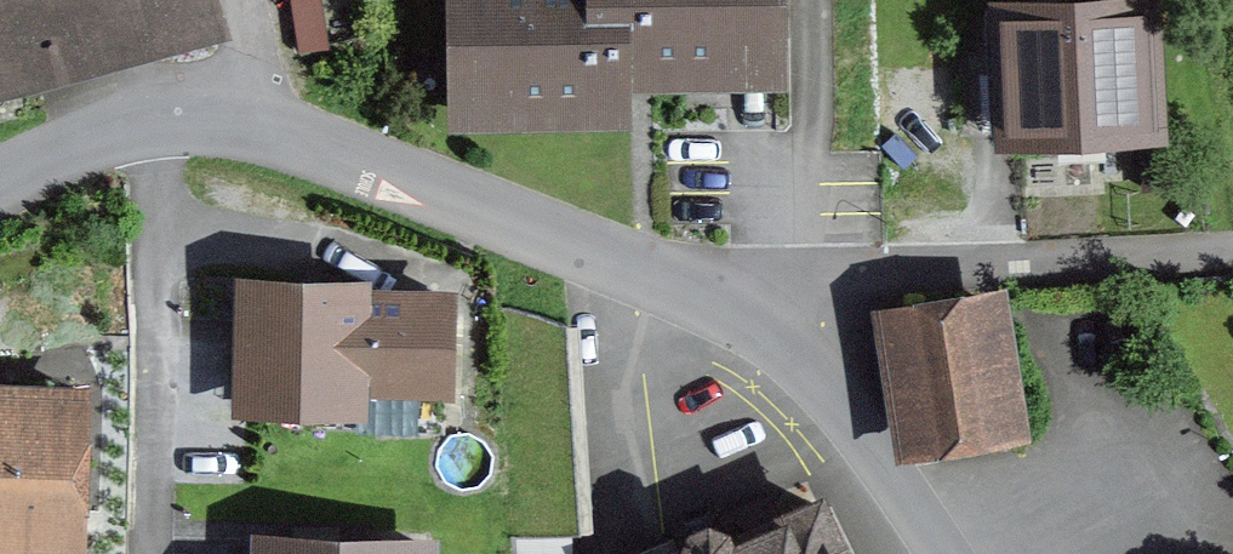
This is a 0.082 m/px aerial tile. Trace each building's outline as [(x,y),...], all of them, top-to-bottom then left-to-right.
[(200,4),(199,0),(0,0),(0,59),(200,4)] [(772,50),(772,0),(455,0),(456,111),(616,109),(615,72),(671,72),(671,51),(772,50)] [(1133,9),(994,14),(996,62),(1014,61),(1018,141),(1069,139),(1068,121),(1138,119),(1133,9)] [(890,292),(913,437),(1006,422),(983,280),(890,292)] [(434,296),(248,287),(245,396),(355,399),(356,340),(433,342),(434,296)] [(67,528),(70,407),(0,405),(0,527),(67,528)] [(812,501),(728,538),(717,511),(676,528),(687,553),(835,553),(812,501)] [(266,553),(424,553),(424,546),(266,542),(266,553)]
